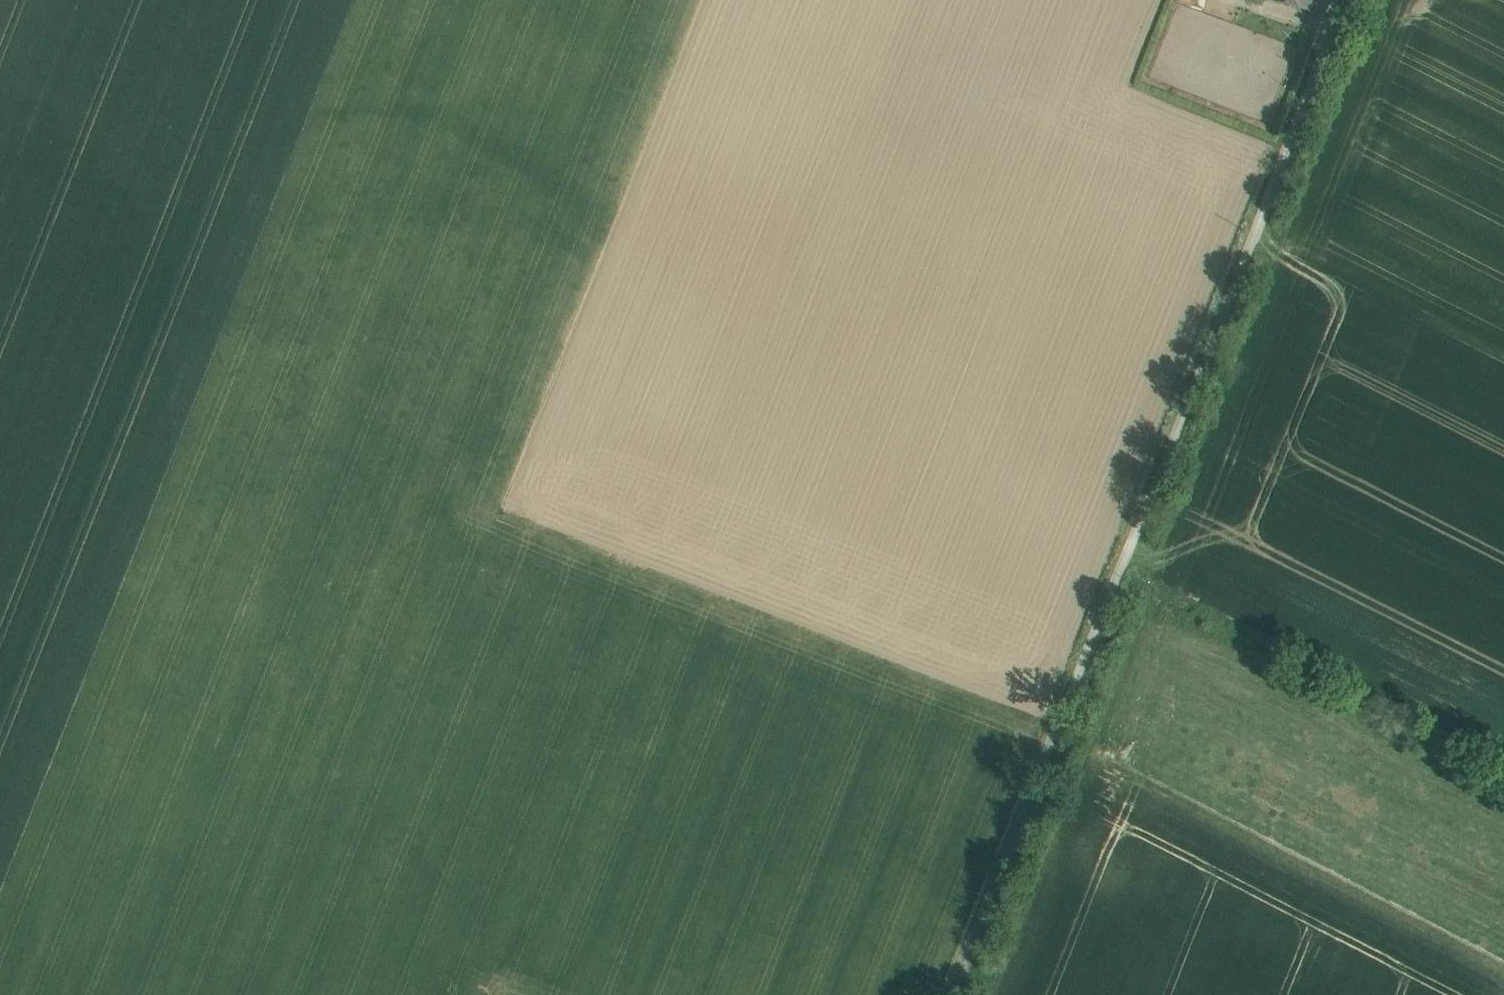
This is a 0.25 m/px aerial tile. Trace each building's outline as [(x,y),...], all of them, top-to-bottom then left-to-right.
[(1310,9),(1313,0),(1282,0),(1310,9)]
